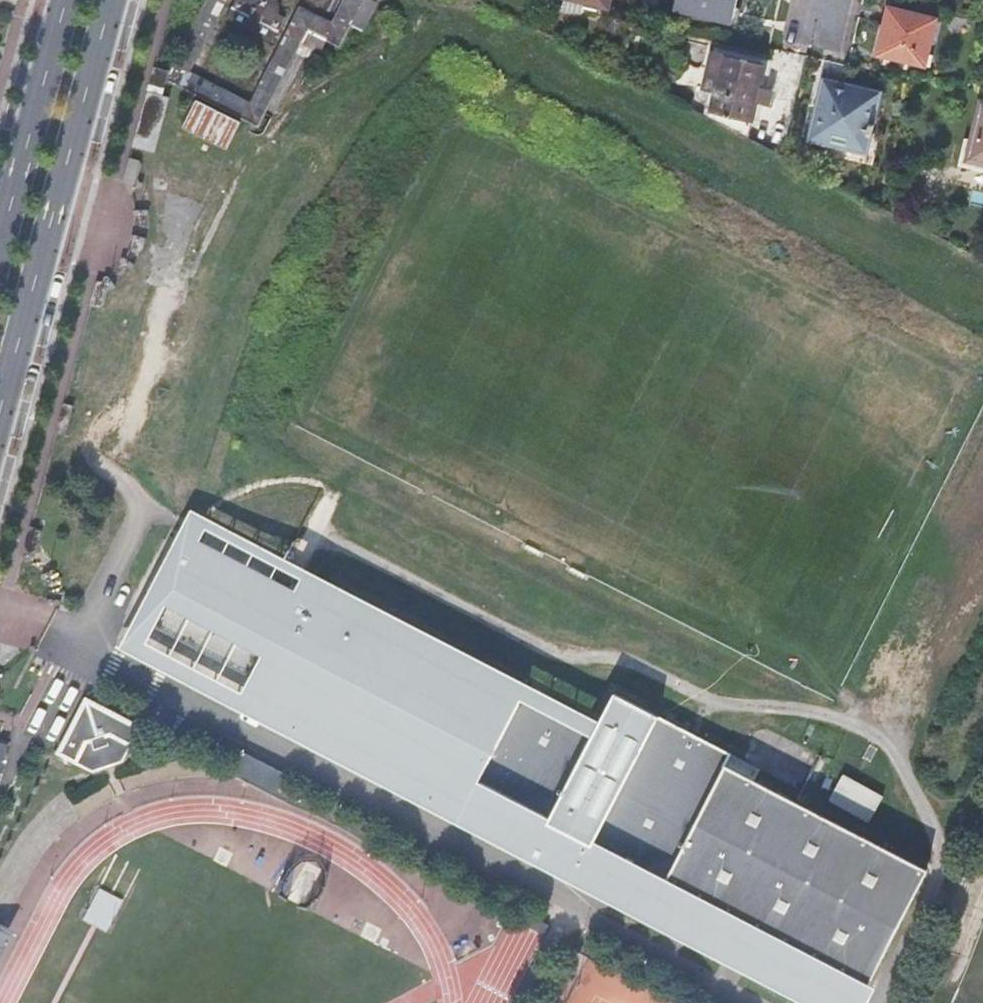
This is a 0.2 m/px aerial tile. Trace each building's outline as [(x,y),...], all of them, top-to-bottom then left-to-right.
[(169,70),(166,81),(257,128),(264,114),(271,118),(275,118),(278,116),(279,114),(306,62),(313,65),(326,41),(340,48),(351,25),(362,31),(377,2),(372,0),(342,0),(330,22),(299,6),(249,102),(190,72),(227,0),(206,0),(169,70)] [(232,6),(280,30),(286,17),(279,13),(279,11),(279,7),(279,3),(278,0),(235,0),(232,6)] [(607,9),(609,0),(574,0),(607,9)] [(672,9),(730,24),(736,0),(675,0),(672,9)] [(886,27),(879,56),(922,66),(935,18),(888,7),(882,26),(886,27)] [(723,55),(709,109),(714,112),(714,117),(719,118),(720,114),(729,117),(731,115),(750,119),(754,102),(768,105),(774,77),(769,76),(771,67),(723,55)] [(169,70),(155,67),(138,129),(134,145),(155,151),(169,97),(162,95),(166,81),(169,70)] [(822,81),(809,141),(831,147),(832,142),(865,149),(879,93),(822,81)] [(194,100),(181,127),(225,150),(239,123),(194,100)] [(965,159),(982,162),(982,101),(980,100),(965,159)] [(192,508),(119,648),(806,1002),(823,1002),(747,964),(751,956),(731,945),(727,953),(689,934),(694,926),(673,916),(669,924),(648,913),(655,900),(628,887),(633,877),(615,867),(610,877),(583,863),(577,876),(531,853),(538,840),(507,824),(509,820),(501,815),(498,819),(467,803),(461,815),(425,797),(427,793),(420,789),(418,793),(305,735),(307,731),(300,727),(298,731),(262,712),(286,667),(262,654),(251,676),(242,692),(147,642),(166,604),(154,598),(180,549),(191,554),(199,539),(200,540),(207,528),(302,577),(297,586),(321,598),(329,582),(528,685),(522,697),(593,733),(600,720),(192,508)] [(180,549),(154,598),(166,604),(155,627),(251,676),(262,654),(286,667),(262,712),(298,731),(300,727),(307,731),(305,735),(418,793),(420,789),(427,793),(425,797),(461,815),(467,803),(498,819),(501,815),(509,820),(507,824),(538,840),(531,853),(577,876),(583,863),(610,877),(615,867),(633,877),(628,887),(655,900),(648,913),(669,924),(673,916),(694,926),(689,934),(727,953),(731,945),(751,956),(747,964),(823,1002),(859,1002),(868,985),(869,985),(870,983),(928,869),(755,779),(726,764),(731,755),(732,753),(614,692),(600,720),(593,733),(522,697),(528,685),(329,582),(321,598),(297,586),(295,589),(200,540),(199,539),(191,554),(180,549)] [(29,561),(30,561),(30,560),(35,553),(36,551),(35,550),(34,549),(32,548),(31,549),(25,558),(24,559),(25,561),(26,562),(28,562),(29,561)] [(45,580),(46,580),(55,576),(56,575),(56,574),(56,572),(55,571),(53,570),(44,574),(43,575),(42,576),(42,577),(42,579),(43,580),(45,580)] [(140,725),(87,698),(60,752),(78,762),(94,770),(122,759),(130,744),(140,725)] [(285,774),(241,750),(232,768),(276,792),(285,774)] [(760,770),(731,755),(726,764),(755,779),(760,770)] [(870,822),(884,796),(844,774),(829,800),(870,822)] [(104,883),(128,894),(143,863),(119,851),(104,883)] [(523,910),(518,920),(544,934),(549,924),(523,910)] [(876,986),(870,983),(869,985),(868,985),(859,1002),(867,1002),(876,986)]
